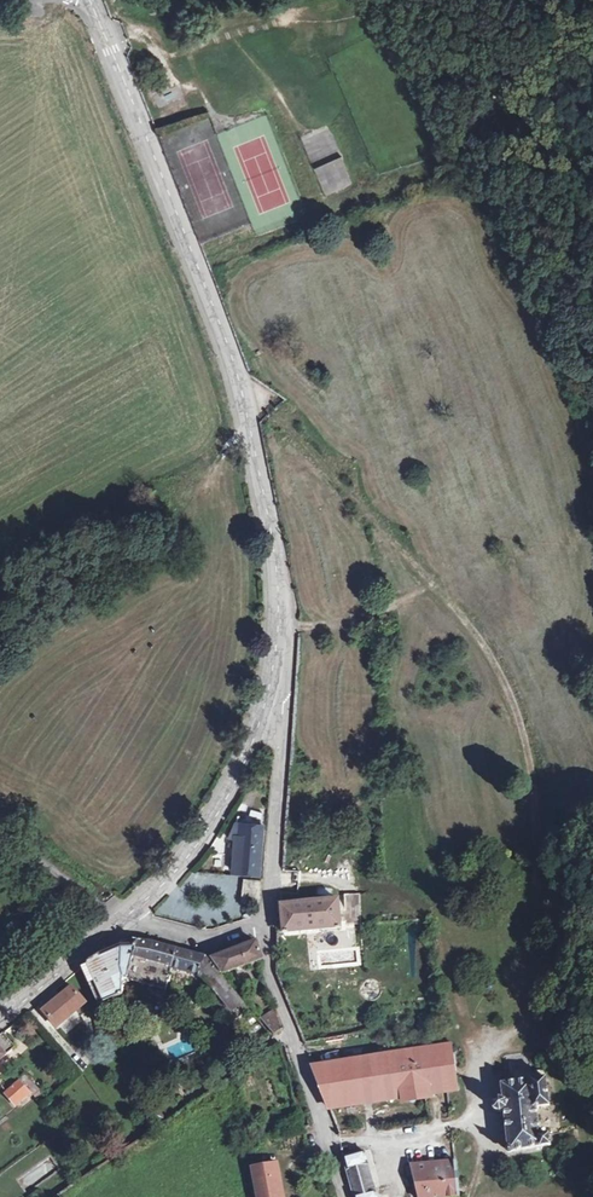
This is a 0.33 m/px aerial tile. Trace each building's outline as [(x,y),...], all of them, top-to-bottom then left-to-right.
[(326,196),(354,185),(342,156),(314,167),(326,196)] [(252,810),(249,819),(248,826),(249,826),(251,826),(252,826),(254,826),(262,827),(264,814),(252,810)] [(240,825),(248,826),(249,819),(238,815),(235,822),(240,825)] [(234,859),(233,870),(233,872),(258,874),(262,827),(254,826),(252,826),(251,826),(249,826),(248,826),(240,825),(235,822),(229,837),(236,840),(234,859)] [(259,905),(261,881),(244,880),(242,904),(259,905)] [(340,922),(345,922),(345,925),(361,924),(358,893),(343,895),(345,911),(339,912),(340,922)] [(338,900),(281,906),(284,933),(341,928),(340,922),(339,912),(338,900)] [(82,968),(99,1006),(123,995),(123,980),(165,991),(171,968),(198,976),(200,974),(213,988),(237,1019),(243,1014),(239,1007),(240,1006),(243,1010),(246,1007),(209,961),(204,958),(157,946),(144,943),(136,943),(122,943),(113,947),(99,954),(99,955),(91,961),(82,968)] [(214,960),(225,973),(262,960),(257,944),(214,960)] [(72,988),(43,1012),(56,1027),(85,1003),(72,988)] [(275,1012),(262,1020),(273,1035),(282,1029),(275,1012)] [(14,1049),(2,1035),(0,1036),(0,1061),(14,1049)] [(329,1109),(457,1089),(450,1045),(313,1067),(329,1109)] [(502,1085),(546,1078),(545,1069),(501,1075),(502,1085)] [(6,1093),(16,1105),(27,1096),(29,1098),(32,1095),(38,1090),(25,1074),(18,1080),(19,1081),(6,1093)] [(541,1136),(549,1135),(561,1133),(553,1077),(546,1078),(550,1106),(536,1108),(541,1136)] [(546,1078),(502,1085),(503,1100),(499,1099),(494,1103),(494,1110),(500,1112),(504,1109),(509,1152),(551,1144),(549,1135),(541,1136),(536,1108),(550,1106),(546,1078)] [(344,1158),(347,1171),(368,1166),(365,1152),(344,1158)] [(456,1162),(411,1166),(411,1167),(406,1169),(409,1177),(413,1175),(419,1196),(444,1196),(458,1195),(456,1162)] [(259,1196),(282,1196),(276,1165),(254,1169),(259,1196)] [(355,1196),(375,1191),(368,1166),(347,1171),(355,1196)]
